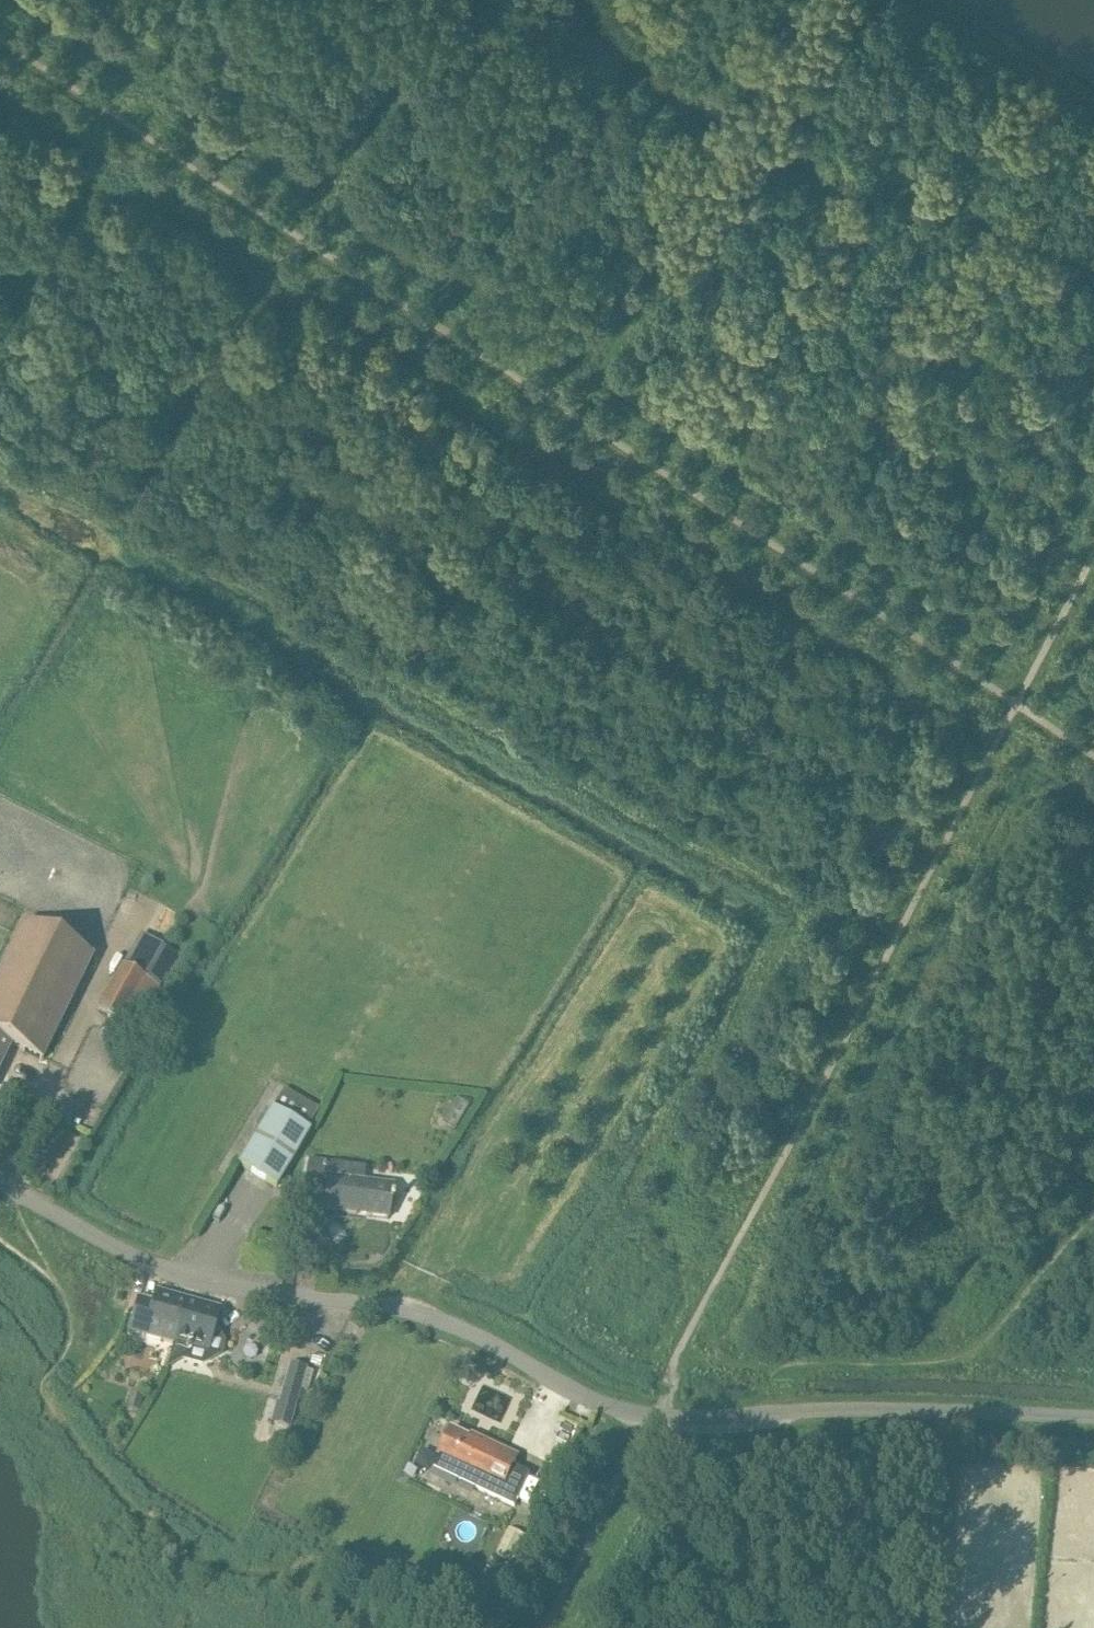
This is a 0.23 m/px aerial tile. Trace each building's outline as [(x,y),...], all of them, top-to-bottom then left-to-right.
[(11,1045),(41,1060),(93,956),(25,922),(0,972),(0,1067),(11,1045)] [(141,935),(123,966),(122,965),(97,1008),(135,1030),(178,956),(141,935)] [(272,1108),(238,1165),(276,1188),(310,1131),(317,1119),(279,1097),(272,1108)] [(364,1181),(365,1169),(308,1161),(304,1191),(326,1194),(324,1210),(388,1219),(393,1185),(364,1181)] [(130,1331),(173,1344),(176,1332),(177,1332),(187,1300),(157,1291),(153,1303),(139,1298),(130,1331)] [(173,1359),(193,1348),(207,1352),(211,1337),(220,1332),(216,1323),(219,1309),(187,1300),(177,1332),(176,1332),(173,1344),(169,1358),(173,1359)] [(289,1366),(273,1423),(289,1428),(300,1389),(307,1391),(312,1372),(306,1370),(289,1366)] [(132,1392),(127,1408),(138,1412),(143,1395),(132,1392)] [(439,1454),(441,1455),(434,1469),(515,1507),(530,1474),(513,1466),(516,1460),(504,1454),(506,1450),(486,1441),(483,1446),(470,1440),(471,1439),(451,1429),(439,1454)] [(509,1529),(497,1554),(514,1563),(526,1537),(509,1529)] [(504,1560),(501,1566),(511,1571),(514,1565),(504,1560)]
